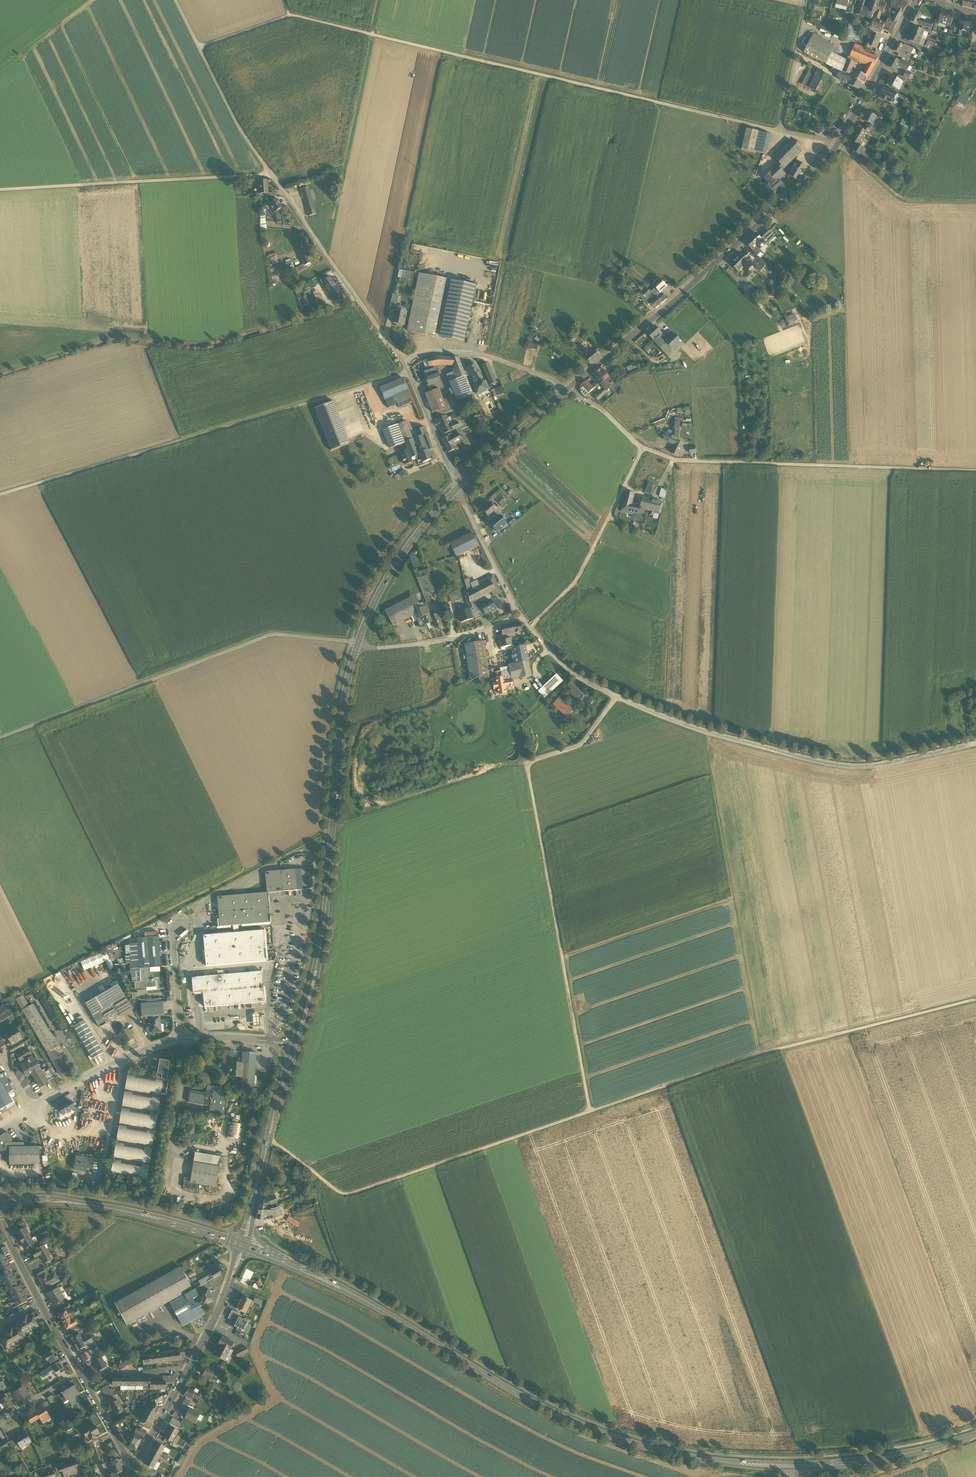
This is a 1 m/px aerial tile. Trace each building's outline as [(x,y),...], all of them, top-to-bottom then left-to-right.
[(876,12),(878,7),(879,1),(880,0),(873,0),(872,1),(869,9),(869,10),(874,11),(876,12)] [(896,9),(901,2),(899,0),(892,0),(891,6),(896,9)] [(974,9),(974,5),(975,2),(969,1),(964,0),(963,0),(962,6),(974,9)] [(886,3),(879,1),(878,7),(876,12),(880,13),(882,14),(886,3)] [(902,1),(901,2),(896,9),(895,11),(896,11),(901,15),(907,4),(902,1)] [(854,5),(848,4),(847,7),(846,11),(846,12),(851,14),(854,5)] [(856,14),(866,17),(869,10),(869,9),(862,7),(858,6),(856,14)] [(895,20),(898,22),(901,15),(896,11),(894,15),(890,14),(889,17),(895,20)] [(945,25),(950,27),(954,15),(942,11),(940,18),(939,21),(946,24),(945,25)] [(910,21),(918,24),(920,20),(921,17),(922,15),(914,12),(910,21)] [(889,17),(886,23),(885,25),(888,27),(893,30),(898,22),(895,20),(889,17)] [(961,31),(966,31),(966,29),(970,29),(970,28),(970,24),(971,24),(971,19),(967,19),(967,18),(964,18),(964,19),(961,18),(961,26),(961,31)] [(885,24),(877,21),(874,19),(872,24),(871,26),(871,27),(878,29),(882,31),(884,26),(884,25),(885,24)] [(923,26),(931,29),(933,23),(930,22),(931,21),(929,20),(929,21),(925,20),(924,22),(923,26)] [(850,39),(858,40),(858,33),(859,33),(860,25),(849,25),(848,30),(850,30),(850,39)] [(870,27),(869,30),(868,33),(872,34),(876,35),(877,32),(881,34),(882,31),(878,29),(871,27),(870,26),(870,27)] [(914,27),(911,34),(921,38),(924,31),(923,31),(914,27)] [(923,31),(924,31),(921,38),(925,40),(928,33),(930,29),(924,27),(923,31)] [(872,47),(876,49),(880,37),(876,35),(872,34),(870,39),(868,44),(872,46),(872,47)] [(909,40),(919,44),(921,38),(911,34),(909,40)] [(813,35),(810,42),(832,53),(834,48),(835,46),(813,35)] [(826,64),(832,53),(810,42),(804,53),(826,64)] [(899,54),(900,52),(904,46),(903,46),(898,43),(894,51),(899,54)] [(904,44),(903,46),(904,46),(900,52),(909,57),(914,49),(904,44)] [(853,48),(850,57),(857,60),(868,65),(873,67),(878,58),(853,48)] [(835,55),(832,53),(826,64),(840,72),(846,60),(836,55),(835,55)] [(896,69),(898,66),(900,62),(899,62),(892,58),(888,67),(895,71),(896,69)] [(853,71),(856,64),(847,60),(842,72),(847,74),(852,76),(854,72),(853,71)] [(900,61),(899,62),(900,62),(898,66),(900,67),(906,71),(907,70),(909,66),(903,62),(900,61)] [(802,84),(809,88),(818,71),(811,67),(802,84)] [(832,78),(818,71),(809,88),(822,95),(832,78)] [(848,85),(851,78),(847,75),(840,72),(838,77),(840,79),(839,80),(842,81),(848,85)] [(852,76),(851,78),(864,84),(867,77),(863,75),(854,72),(852,76)] [(892,87),(898,90),(900,86),(901,86),(903,82),(897,79),(892,76),(891,77),(890,77),(887,82),(892,85),(892,87)] [(860,91),(864,84),(851,78),(848,85),(860,91)] [(890,102),(894,104),(896,100),(894,99),(896,96),(888,92),(884,89),(880,97),(890,102)] [(970,97),(961,92),(956,101),(965,106),(970,97)] [(870,124),(873,125),(875,122),(874,121),(875,119),(876,117),(874,116),(867,113),(863,120),(870,124)] [(875,119),(880,121),(882,117),(875,113),(874,116),(876,117),(875,119)] [(824,126),(815,121),(813,125),(810,130),(819,135),(823,128),(824,126)] [(834,126),(826,122),(824,126),(823,128),(830,132),(833,128),(834,126)] [(828,136),(833,139),(837,131),(833,128),(830,132),(828,136)] [(859,128),(855,135),(863,140),(867,133),(863,130),(859,128)] [(744,150),(754,152),(754,151),(756,147),(759,132),(746,129),(741,149),(744,150)] [(770,134),(759,132),(756,147),(767,149),(770,134)] [(872,136),(868,134),(867,133),(863,140),(867,142),(868,143),(872,136)] [(860,146),(863,140),(855,135),(851,141),(855,144),(860,146)] [(780,163),(784,168),(801,151),(792,141),(774,158),(780,163)] [(864,148),(860,146),(855,144),(853,148),(855,149),(853,152),(861,156),(862,157),(863,155),(866,150),(864,148)] [(792,171),(801,177),(807,168),(797,161),(792,171)] [(777,166),(771,172),(779,180),(786,174),(782,170),(777,166)] [(789,175),(795,179),(799,181),(801,177),(792,171),(789,175)] [(772,187),(779,180),(771,172),(764,179),(769,184),(772,187)] [(782,184),(779,180),(772,187),(769,184),(765,188),(767,190),(766,191),(769,193),(772,196),(776,192),(775,190),(778,188),(782,184)] [(786,188),(782,184),(778,188),(781,192),(786,188)] [(307,210),(309,216),(315,214),(308,187),(300,190),(301,193),(302,193),(303,196),(305,196),(309,209),(307,210)] [(268,205),(270,209),(272,208),(275,213),(282,208),(277,199),(268,205)] [(763,237),(768,243),(769,244),(776,238),(769,232),(763,237)] [(761,240),(756,234),(751,239),(757,246),(762,241),(761,240)] [(768,243),(763,237),(761,240),(762,241),(757,246),(760,250),(768,243)] [(757,246),(751,239),(746,243),(752,250),(755,247),(757,246)] [(748,261),(751,263),(755,259),(750,253),(745,258),(748,261)] [(751,263),(748,261),(745,258),(741,254),(731,265),(738,271),(743,266),(748,270),(753,265),(751,263)] [(271,264),(278,262),(276,255),(269,257),(271,264)] [(301,257),(304,264),(300,266),(302,271),(306,269),(305,266),(310,263),(308,258),(309,258),(309,256),(307,257),(307,255),(301,257)] [(757,261),(764,268),(767,265),(760,258),(757,261)] [(419,273),(414,297),(441,302),(446,279),(419,273)] [(320,280),(322,283),(330,277),(328,275),(320,280)] [(322,283),(328,292),(336,286),(330,277),(322,283)] [(656,288),(660,293),(667,287),(660,279),(659,280),(658,280),(654,284),(653,285),(656,288)] [(439,338),(444,339),(456,281),(451,280),(439,338)] [(476,285),(456,281),(444,339),(464,343),(476,285)] [(343,295),(336,286),(328,292),(334,301),(343,295)] [(650,293),(658,296),(661,294),(661,293),(660,293),(656,288),(650,293),(646,287),(644,289),(646,291),(647,290),(650,293)] [(645,298),(646,299),(647,297),(646,297),(649,294),(650,293),(647,290),(646,291),(644,289),(642,291),(640,292),(641,293),(645,298)] [(392,293),(391,301),(390,307),(395,308),(397,302),(398,294),(392,293)] [(646,299),(645,298),(641,293),(639,295),(643,300),(648,305),(650,303),(646,299)] [(662,303),(666,299),(661,293),(661,294),(658,296),(657,297),(662,303)] [(652,296),(649,294),(646,297),(647,297),(646,299),(650,303),(655,299),(652,296)] [(434,337),(441,302),(414,297),(407,331),(434,337)] [(650,303),(655,309),(662,303),(657,297),(655,299),(650,303)] [(392,323),(404,325),(406,312),(395,310),(392,323)] [(786,317),(788,322),(794,320),(794,322),(798,320),(795,314),(786,317)] [(665,344),(662,340),(658,337),(662,334),(654,326),(647,333),(657,344),(661,349),(666,345),(665,344)] [(576,340),(571,335),(568,338),(573,343),(576,340)] [(661,349),(666,354),(681,340),(676,335),(665,344),(666,345),(661,349)] [(669,358),(684,344),(681,340),(666,354),(669,358)] [(586,358),(590,362),(598,356),(595,351),(590,355),(586,358)] [(429,367),(437,365),(436,357),(426,359),(428,365),(429,367)] [(441,357),(436,357),(437,365),(441,365),(452,366),(450,357),(441,357)] [(458,358),(450,357),(452,366),(453,372),(455,379),(463,377),(465,376),(458,358)] [(488,381),(490,385),(491,384),(495,382),(487,363),(482,366),(488,381)] [(634,364),(627,368),(629,373),(636,369),(634,364)] [(475,376),(477,379),(481,377),(476,365),(468,369),(470,374),(474,373),(475,376)] [(432,376),(433,379),(439,377),(436,368),(430,370),(432,376)] [(597,381),(600,384),(604,380),(608,377),(602,368),(593,375),(597,381)] [(626,375),(623,369),(616,373),(619,379),(626,375)] [(470,395),(463,377),(455,379),(453,372),(447,374),(449,382),(457,400),(470,395)] [(433,382),(434,382),(433,379),(432,376),(425,378),(428,388),(434,386),(433,382)] [(608,377),(604,380),(610,388),(614,385),(608,377)] [(379,388),(388,408),(397,404),(399,408),(413,402),(403,378),(379,388)] [(600,384),(604,390),(606,392),(610,388),(604,380),(600,384)] [(473,386),(476,394),(486,390),(483,382),(483,381),(479,383),(473,386)] [(589,393),(593,389),(591,386),(586,381),(581,385),(583,386),(589,393)] [(597,381),(591,386),(593,389),(598,385),(600,384),(597,381)] [(493,388),(497,397),(504,394),(500,385),(493,388)] [(615,386),(614,385),(610,388),(615,394),(619,390),(617,389),(615,386)] [(584,396),(589,393),(583,386),(580,389),(580,390),(581,393),(584,396)] [(425,394),(432,413),(457,407),(453,396),(443,400),(439,388),(425,394)] [(315,409),(331,451),(350,444),(333,401),(315,409)] [(436,420),(439,428),(444,426),(445,427),(450,425),(449,424),(447,418),(446,415),(436,420)] [(455,415),(447,418),(449,424),(451,423),(452,419),(456,418),(455,415)] [(452,419),(451,423),(452,425),(457,422),(463,420),(462,416),(456,418),(452,419)] [(406,421),(387,428),(395,447),(404,443),(404,442),(409,441),(413,439),(406,421)] [(452,425),(450,425),(452,430),(455,429),(460,427),(457,422),(452,425)] [(671,435),(672,436),(677,438),(678,439),(680,422),(675,422),(674,431),(673,431),(671,435)] [(455,429),(457,432),(461,430),(465,428),(469,426),(467,423),(465,424),(460,427),(455,429)] [(442,435),(452,430),(450,425),(445,427),(444,426),(439,428),(442,435)] [(417,429),(420,436),(426,433),(424,427),(417,429)] [(390,448),(395,447),(387,428),(383,430),(390,448)] [(470,436),(461,430),(457,432),(468,439),(470,436)] [(463,448),(465,451),(468,450),(474,442),(473,442),(471,441),(468,439),(457,432),(449,436),(451,443),(453,442),(455,445),(461,442),(464,447),(463,448)] [(426,433),(420,436),(413,439),(416,447),(425,443),(430,441),(426,433)] [(663,440),(668,442),(669,442),(672,436),(671,435),(667,433),(663,440)] [(442,440),(449,453),(456,448),(455,445),(453,442),(451,443),(449,436),(442,440)] [(676,440),(677,438),(672,436),(669,442),(674,444),(675,445),(671,453),(677,456),(683,444),(678,441),(676,440)] [(415,456),(419,454),(416,447),(413,439),(409,441),(412,449),(415,456)] [(432,448),(431,445),(427,447),(425,443),(416,447),(419,454),(420,454),(419,453),(427,450),(432,448)] [(401,454),(401,456),(401,457),(402,458),(404,463),(404,464),(406,463),(406,464),(411,462),(410,461),(412,461),(410,458),(415,456),(412,449),(407,450),(400,453),(401,454)] [(419,453),(420,454),(422,460),(423,462),(430,459),(427,450),(419,453)] [(489,501),(495,496),(497,494),(494,490),(486,498),(489,501)] [(627,492),(624,501),(632,503),(634,494),(627,492)] [(497,501),(501,505),(505,502),(500,497),(498,499),(497,501)] [(645,509),(648,510),(650,499),(643,497),(641,506),(632,504),(632,503),(624,501),(622,511),(629,513),(629,512),(635,513),(644,515),(645,509)] [(650,510),(654,511),(657,501),(650,499),(648,510),(650,510)] [(662,502),(657,501),(654,511),(653,513),(659,514),(662,502)] [(482,510),(487,516),(495,509),(490,503),(482,510)] [(490,525),(496,532),(506,524),(499,516),(499,517),(494,522),(493,522),(490,525)] [(507,523),(510,527),(519,519),(515,516),(507,523)] [(455,555),(456,557),(457,556),(479,546),(472,532),(449,543),(455,555)] [(428,570),(425,571),(429,585),(431,592),(432,594),(435,593),(433,588),(428,570)] [(424,594),(422,587),(429,585),(425,571),(415,573),(420,587),(423,595),(424,594)] [(470,583),(473,590),(480,587),(477,580),(470,583)] [(480,587),(473,590),(468,593),(469,597),(470,601),(475,599),(491,591),(495,589),(491,581),(480,587)] [(422,587),(424,594),(429,593),(431,592),(429,585),(422,587)] [(432,603),(430,595),(429,593),(424,594),(423,595),(426,603),(432,603)] [(418,602),(415,595),(385,610),(393,626),(407,619),(402,610),(414,604),(418,602)] [(490,600),(480,605),(485,615),(495,609),(490,600)] [(402,610),(407,619),(410,617),(411,616),(415,615),(418,613),(417,611),(415,606),(414,604),(402,610)] [(475,620),(485,615),(480,605),(478,606),(473,610),(475,618),(475,620)] [(415,615),(417,619),(423,617),(429,614),(426,607),(424,608),(417,611),(418,613),(415,615)] [(458,612),(461,622),(475,618),(473,610),(472,608),(468,609),(458,612)] [(429,614),(423,617),(426,624),(429,629),(432,628),(431,626),(429,623),(433,621),(431,617),(429,614)] [(434,625),(436,628),(441,626),(438,615),(431,617),(433,621),(429,623),(431,626),(434,625)] [(420,627),(426,624),(423,617),(417,619),(420,627)] [(500,628),(502,634),(512,632),(513,632),(521,631),(520,623),(512,624),(500,628)] [(499,641),(500,648),(512,646),(511,639),(499,641)] [(464,644),(470,679),(480,677),(489,676),(484,641),(464,644)] [(514,654),(516,663),(528,661),(524,646),(519,647),(514,648),(515,654),(514,654)] [(508,665),(508,666),(512,680),(531,675),(528,661),(516,663),(508,665)] [(500,668),(501,671),(502,678),(503,687),(507,687),(512,686),(512,680),(508,666),(500,668)] [(538,691),(539,692),(557,675),(556,674),(538,691)] [(539,692),(544,698),(563,681),(557,675),(539,692)] [(505,689),(507,687),(503,687),(502,678),(496,679),(493,680),(494,685),(493,685),(494,689),(495,690),(500,694),(506,693),(505,689)] [(571,689),(573,691),(578,687),(571,680),(567,685),(571,689)] [(585,694),(578,687),(573,691),(572,693),(578,699),(580,699),(585,694)] [(578,701),(580,699),(578,699),(572,693),(573,691),(571,689),(569,692),(578,701)] [(549,701),(553,704),(560,697),(556,693),(549,701)] [(563,700),(560,697),(553,704),(556,707),(563,700)] [(556,707),(566,717),(573,710),(563,700),(556,707)] [(566,717),(568,719),(575,712),(573,710),(566,717)] [(518,751),(516,748),(513,747),(510,748),(507,749),(505,752),(505,756),(506,759),(509,761),(513,761),(516,760),(518,758),(519,754),(518,751)] [(265,872),(267,893),(268,892),(284,891),(297,890),(296,869),(265,872)] [(266,961),(265,946),(260,946),(258,931),(239,933),(238,925),(270,922),(268,895),(268,892),(267,893),(217,897),(220,927),(233,925),(233,933),(203,936),(206,966),(266,961)] [(160,967),(158,937),(144,938),(137,938),(137,944),(140,969),(149,968),(160,967)] [(131,969),(140,969),(137,944),(129,944),(131,964),(131,969)] [(108,951),(81,961),(84,970),(108,961),(111,969),(114,968),(108,951)] [(134,982),(135,989),(146,988),(146,987),(155,986),(154,980),(151,980),(150,980),(149,968),(140,969),(131,969),(131,964),(130,964),(131,974),(136,974),(137,982),(134,982)] [(203,992),(204,1007),(265,1002),(264,997),(262,972),(192,978),(193,993),(203,992)] [(118,985),(94,998),(101,1011),(113,1004),(125,997),(118,985)] [(14,995),(17,999),(24,996),(21,991),(14,995)] [(125,997),(132,1009),(135,1008),(133,1003),(132,1002),(129,995),(125,997)] [(17,999),(23,1011),(30,1007),(24,996),(17,999)] [(125,997),(113,1004),(121,1016),(132,1009),(125,997)] [(93,1016),(101,1011),(94,998),(85,1003),(93,1016)] [(141,1004),(143,1017),(150,1017),(149,1016),(160,1015),(164,1015),(163,1002),(147,1004),(142,1004),(141,1004)] [(14,1014),(8,1004),(0,1008),(0,1023),(14,1014)] [(100,1028),(121,1016),(113,1004),(101,1011),(93,1016),(100,1028)] [(34,1005),(30,1007),(23,1011),(48,1054),(54,1051),(59,1048),(34,1005)] [(252,1015),(253,1027),(260,1026),(259,1014),(252,1015)] [(156,1031),(156,1032),(159,1031),(159,1026),(161,1026),(160,1015),(149,1016),(150,1017),(151,1031),(156,1031)] [(84,1021),(74,1027),(92,1059),(103,1053),(84,1021)] [(6,1035),(12,1045),(22,1039),(16,1029),(6,1035)] [(121,1033),(127,1044),(134,1040),(128,1029),(121,1033)] [(17,1055),(21,1061),(26,1058),(27,1059),(32,1056),(28,1049),(17,1055)] [(58,1059),(54,1051),(48,1054),(52,1062),(58,1059)] [(242,1064),(242,1069),(242,1077),(241,1077),(241,1087),(248,1087),(254,1088),(255,1070),(257,1053),(243,1052),(242,1064)] [(32,1073),(40,1087),(48,1083),(48,1082),(43,1074),(42,1074),(32,1056),(27,1059),(29,1062),(21,1067),(25,1072),(26,1072),(28,1075),(32,1073)] [(52,1062),(60,1076),(69,1071),(61,1057),(58,1059),(52,1062)] [(164,1078),(167,1079),(170,1061),(160,1060),(157,1077),(164,1078)] [(241,1077),(242,1077),(242,1069),(242,1064),(234,1063),(232,1063),(232,1066),(231,1072),(234,1072),(234,1077),(241,1077)] [(43,1074),(48,1082),(55,1077),(50,1069),(43,1074)] [(111,1176),(146,1182),(161,1094),(166,1095),(169,1079),(167,1079),(164,1078),(157,1077),(128,1072),(111,1176)] [(0,1075),(0,1080),(8,1094),(14,1090),(3,1073),(0,1075)] [(4,1107),(8,1105),(9,1106),(15,1103),(12,1098),(11,1098),(8,1094),(0,1080),(0,1110),(4,1107)] [(209,1111),(222,1113),(226,1089),(208,1086),(207,1089),(206,1094),(190,1091),(188,1103),(210,1106),(209,1111)] [(59,1108),(63,1115),(74,1109),(75,1108),(71,1101),(59,1108)] [(227,1137),(238,1139),(241,1124),(230,1122),(227,1137)] [(5,1135),(8,1135),(11,1138),(11,1143),(12,1143),(12,1137),(9,1134),(4,1133),(0,1137),(0,1139),(5,1135)] [(5,1151),(5,1143),(11,1143),(11,1138),(8,1135),(5,1135),(0,1139),(0,1151),(1,1151),(5,1151)] [(12,1143),(11,1143),(5,1143),(5,1151),(9,1151),(9,1147),(24,1147),(24,1142),(12,1143)] [(39,1147),(24,1147),(9,1147),(9,1151),(9,1165),(39,1164),(39,1147)] [(195,1153),(193,1163),(210,1166),(212,1156),(195,1153)] [(75,1169),(84,1171),(85,1168),(92,1169),(94,1159),(77,1156),(75,1169)] [(193,1163),(190,1179),(190,1183),(197,1184),(215,1188),(221,1157),(212,1156),(210,1166),(193,1163)] [(196,1190),(197,1184),(190,1183),(190,1179),(185,1178),(183,1188),(196,1190)] [(259,1209),(265,1210),(266,1207),(266,1204),(271,1204),(276,1202),(274,1195),(266,1197),(265,1201),(261,1200),(259,1209)] [(263,1220),(264,1215),(265,1210),(259,1209),(257,1219),(263,1220)] [(16,1233),(19,1238),(28,1233),(26,1228),(25,1228),(22,1230),(16,1233)] [(19,1238),(22,1244),(31,1239),(28,1233),(19,1238)] [(34,1244),(31,1239),(22,1244),(25,1249),(30,1246),(34,1244)] [(52,1260),(46,1249),(45,1249),(43,1246),(38,1249),(38,1250),(32,1254),(34,1258),(41,1255),(46,1263),(52,1260)] [(9,1264),(6,1259),(0,1262),(0,1269),(9,1264)] [(1,1275),(10,1271),(12,1270),(9,1264),(0,1269),(0,1272),(1,1275)] [(216,1268),(220,1274),(227,1270),(223,1264),(216,1268)] [(127,1325),(169,1302),(186,1292),(192,1289),(191,1286),(180,1267),(114,1304),(127,1325)] [(213,1278),(220,1274),(216,1268),(210,1271),(212,1274),(213,1278)] [(246,1269),(242,1278),(249,1281),(254,1272),(246,1269)] [(2,1281),(13,1276),(10,1271),(1,1275),(0,1275),(0,1277),(2,1281)] [(38,1277),(44,1288),(59,1280),(55,1273),(46,1278),(44,1274),(38,1277)] [(211,1279),(208,1281),(211,1288),(220,1284),(222,1279),(220,1274),(213,1278),(211,1279)] [(221,1274),(220,1274),(222,1279),(220,1284),(211,1288),(208,1290),(209,1291),(221,1285),(224,1280),(221,1274)] [(2,1281),(5,1286),(15,1281),(13,1276),(2,1281)] [(8,1292),(9,1291),(17,1287),(17,1286),(18,1286),(15,1281),(5,1286),(8,1292)] [(187,1294),(184,1295),(188,1301),(191,1300),(199,1295),(208,1290),(211,1288),(208,1281),(201,1285),(196,1288),(193,1290),(187,1294)] [(9,1291),(12,1296),(22,1291),(20,1285),(18,1286),(17,1286),(17,1287),(9,1291)] [(50,1297),(51,1300),(61,1294),(58,1288),(54,1290),(47,1294),(49,1297),(50,1297)] [(202,1302),(204,1304),(213,1300),(209,1291),(208,1290),(199,1295),(202,1302)] [(12,1296),(15,1301),(25,1296),(22,1291),(12,1296)] [(184,1295),(187,1294),(186,1292),(169,1302),(170,1303),(184,1295)] [(64,1299),(61,1294),(51,1300),(52,1302),(54,1305),(61,1302),(64,1300),(64,1299)] [(190,1306),(188,1301),(184,1295),(170,1303),(181,1324),(189,1320),(189,1321),(192,1319),(203,1312),(200,1307),(192,1310),(190,1306)] [(28,1301),(25,1296),(15,1301),(17,1307),(28,1301)] [(240,1311),(245,1314),(245,1313),(244,1313),(249,1304),(250,1305),(252,1301),(247,1298),(246,1299),(242,1297),(236,1308),(240,1310),(240,1311)] [(193,1304),(190,1306),(192,1310),(200,1307),(204,1305),(204,1304),(202,1302),(198,1304),(198,1302),(193,1304)] [(228,1318),(233,1321),(234,1319),(237,1320),(239,1317),(240,1314),(232,1310),(228,1318)] [(62,1320),(69,1317),(68,1315),(66,1311),(59,1315),(62,1320)] [(189,1320),(181,1324),(183,1327),(204,1315),(203,1312),(192,1319),(189,1321),(189,1320)] [(1,1338),(7,1349),(10,1347),(9,1346),(11,1344),(12,1346),(15,1344),(14,1343),(15,1342),(16,1344),(19,1342),(18,1340),(20,1339),(21,1341),(24,1339),(22,1336),(25,1334),(24,1333),(26,1332),(26,1333),(29,1332),(29,1330),(30,1329),(31,1331),(34,1329),(33,1328),(34,1327),(35,1328),(38,1327),(38,1326),(37,1324),(34,1319),(32,1315),(32,1316),(29,1317),(28,1315),(25,1317),(26,1318),(23,1320),(22,1319),(17,1322),(18,1323),(15,1325),(17,1328),(15,1330),(14,1328),(9,1331),(10,1332),(7,1334),(6,1333),(3,1334),(4,1336),(1,1338)] [(65,1326),(72,1322),(70,1320),(69,1317),(62,1320),(65,1326)] [(236,1322),(234,1326),(237,1328),(236,1329),(241,1332),(242,1330),(243,1331),(246,1325),(248,1322),(239,1317),(237,1320),(236,1322)] [(76,1320),(72,1322),(65,1326),(67,1329),(75,1325),(78,1324),(76,1320)] [(80,1326),(76,1328),(74,1330),(76,1334),(78,1333),(79,1335),(80,1335),(78,1332),(82,1330),(80,1326)] [(74,1344),(82,1339),(81,1336),(80,1335),(79,1335),(78,1333),(76,1334),(75,1335),(75,1334),(71,1337),(74,1344)] [(85,1338),(87,1341),(88,1344),(91,1343),(93,1342),(90,1335),(85,1338)] [(229,1351),(234,1343),(222,1337),(217,1345),(221,1347),(229,1351)] [(74,1344),(78,1350),(81,1349),(84,1347),(86,1346),(84,1343),(82,1339),(74,1344)] [(216,1356),(224,1361),(229,1351),(221,1347),(218,1353),(217,1353),(216,1356)] [(235,1352),(238,1357),(248,1352),(245,1347),(235,1352)] [(95,1349),(89,1351),(92,1357),(98,1354),(95,1349)] [(49,1361),(50,1364),(58,1360),(59,1359),(55,1354),(53,1350),(44,1355),(45,1357),(45,1358),(47,1362),(49,1361)] [(92,1358),(92,1357),(89,1351),(81,1355),(85,1362),(85,1361),(92,1358)] [(181,1360),(180,1356),(180,1352),(179,1352),(172,1353),(173,1361),(181,1360)] [(166,1362),(173,1361),(172,1353),(165,1354),(166,1362)] [(158,1363),(166,1362),(165,1354),(157,1355),(158,1363)] [(151,1364),(158,1363),(157,1355),(150,1356),(151,1364)] [(143,1365),(151,1364),(150,1356),(142,1357),(143,1365)] [(94,1362),(99,1371),(106,1367),(101,1357),(94,1361),(94,1362)] [(59,1362),(52,1366),(54,1369),(56,1373),(63,1368),(60,1361),(59,1362)] [(203,1375),(210,1379),(211,1379),(212,1377),(215,1372),(206,1367),(203,1375)] [(207,1390),(213,1393),(216,1386),(211,1383),(207,1390)] [(66,1400),(69,1399),(74,1396),(76,1395),(79,1393),(75,1387),(62,1394),(62,1393),(59,1395),(60,1397),(59,1398),(62,1403),(66,1400)] [(19,1400),(19,1401),(21,1400),(27,1396),(25,1393),(27,1392),(25,1388),(23,1389),(22,1388),(13,1393),(16,1398),(17,1397),(19,1400)] [(191,1399),(193,1396),(195,1392),(188,1389),(184,1396),(191,1399)] [(47,1398),(50,1404),(56,1400),(53,1395),(47,1398)] [(75,1398),(74,1396),(69,1399),(73,1406),(77,1403),(80,1402),(77,1397),(75,1398)] [(1,1401),(6,1409),(13,1405),(7,1397),(1,1401)] [(111,1405),(116,1414),(123,1410),(118,1400),(111,1405)] [(187,1408),(188,1405),(183,1403),(180,1408),(186,1411),(187,1408)] [(147,1410),(156,1414),(158,1412),(160,1408),(157,1407),(157,1404),(153,1405),(151,1408),(150,1407),(148,1410),(147,1410)] [(42,1422),(43,1423),(47,1421),(46,1420),(50,1417),(45,1409),(44,1407),(43,1407),(37,1411),(36,1409),(26,1415),(31,1423),(32,1423),(31,1422),(40,1417),(43,1422),(42,1422)] [(189,1409),(188,1412),(185,1418),(196,1423),(198,1418),(197,1417),(198,1414),(199,1415),(200,1414),(198,1414),(189,1409)] [(145,1412),(144,1415),(154,1421),(156,1417),(155,1417),(156,1415),(156,1414),(147,1410),(146,1412),(145,1412)] [(153,1422),(154,1421),(144,1415),(142,1418),(143,1419),(141,1421),(150,1426),(152,1423),(153,1421),(153,1422)] [(169,1423),(175,1426),(178,1420),(172,1417),(169,1423)] [(95,1435),(97,1434),(98,1434),(99,1433),(99,1431),(98,1430),(95,1426),(83,1432),(86,1437),(84,1437),(88,1443),(92,1440),(91,1439),(96,1436),(95,1435)] [(163,1437),(172,1442),(178,1431),(169,1426),(163,1437)] [(135,1431),(134,1433),(143,1437),(146,1431),(138,1427),(137,1427),(135,1431)] [(15,1438),(20,1446),(26,1443),(26,1444),(31,1442),(26,1432),(25,1432),(26,1433),(21,1436),(21,1435),(15,1438)] [(134,1433),(131,1439),(139,1444),(143,1437),(134,1433)] [(136,1451),(139,1444),(131,1439),(127,1447),(136,1451)] [(66,1442),(69,1448),(74,1446),(70,1440),(66,1442)] [(101,1446),(100,1443),(98,1440),(93,1443),(94,1446),(96,1449),(101,1446)] [(2,1454),(3,1455),(6,1453),(5,1452),(10,1449),(10,1450),(11,1450),(7,1443),(6,1442),(2,1444),(0,1442),(0,1456),(2,1454)] [(156,1446),(154,1450),(161,1454),(163,1451),(165,1447),(163,1446),(163,1445),(160,1444),(157,1443),(155,1446),(156,1446)] [(154,1450),(150,1457),(156,1461),(159,1456),(160,1456),(161,1454),(154,1450)] [(157,1461),(156,1461),(150,1457),(146,1464),(149,1466),(148,1466),(153,1469),(157,1461)] [(75,1459),(66,1461),(71,1474),(77,1472),(75,1466),(77,1466),(75,1459)] [(110,1462),(112,1467),(114,1466),(114,1465),(119,1462),(118,1460),(118,1459),(110,1462)] [(65,1476),(71,1474),(66,1461),(58,1464),(60,1471),(63,1470),(65,1476)] [(120,1466),(119,1462),(114,1465),(114,1466),(112,1467),(114,1473),(115,1474),(123,1471),(120,1466)]
